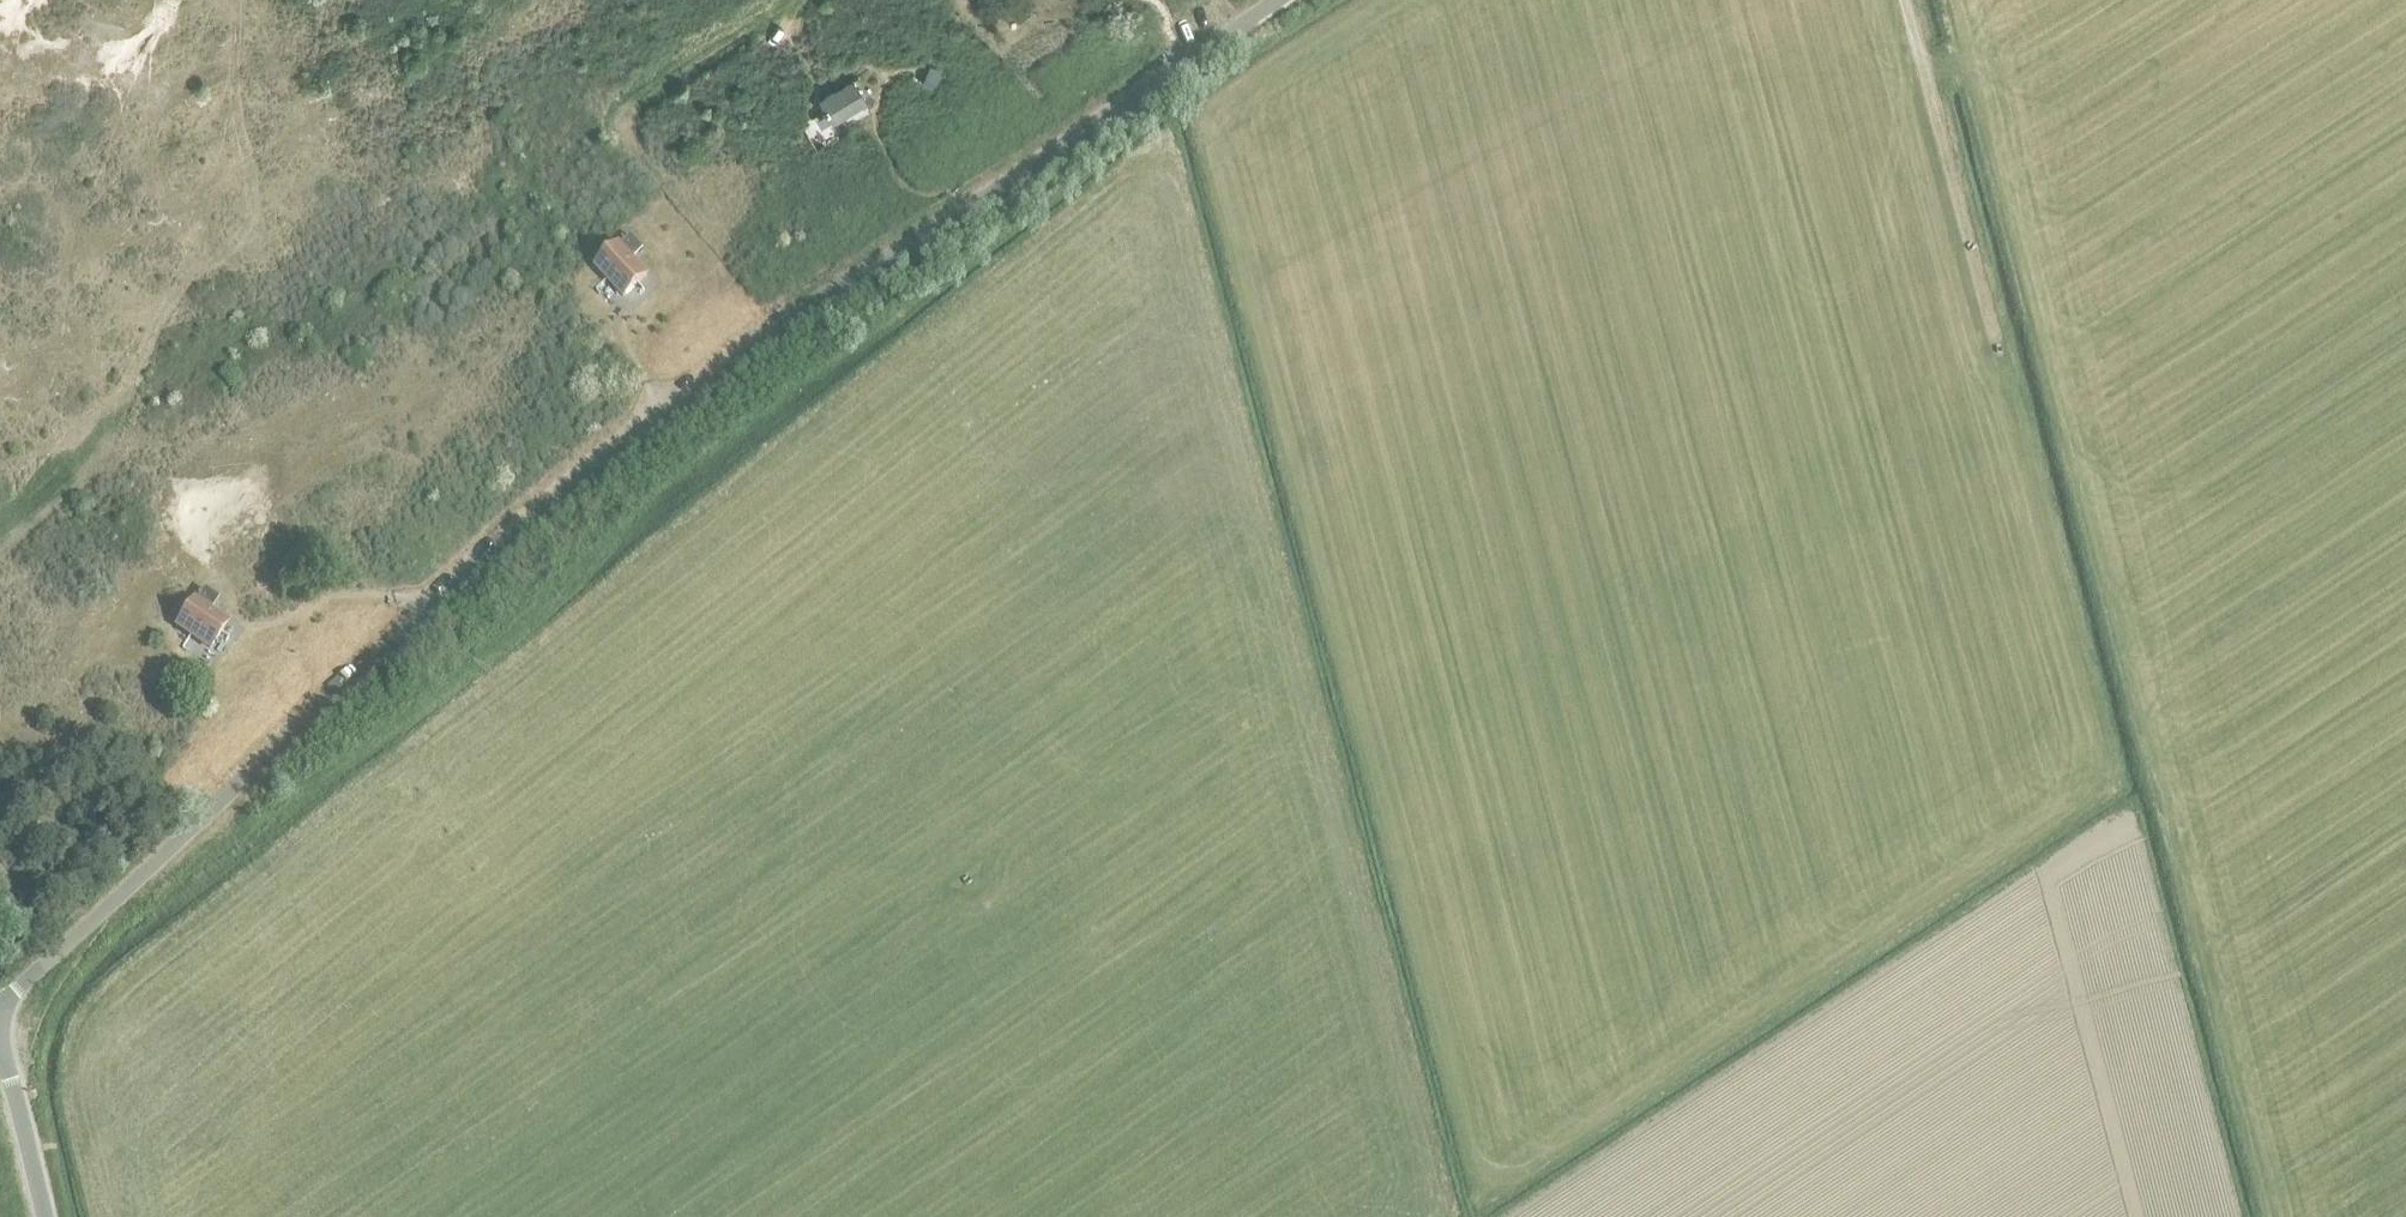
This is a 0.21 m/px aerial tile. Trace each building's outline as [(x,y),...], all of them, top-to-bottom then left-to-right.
[(928,66),(921,82),(932,86),(939,70),(928,66)] [(821,99),(833,119),(864,101),(851,80),(821,99)] [(595,267),(623,297),(646,275),(632,260),(642,251),(630,237),(620,247),(618,246),(595,267)] [(176,626),(209,648),(227,622),(210,611),(219,599),(204,589),(195,601),(194,600),(176,626)]
